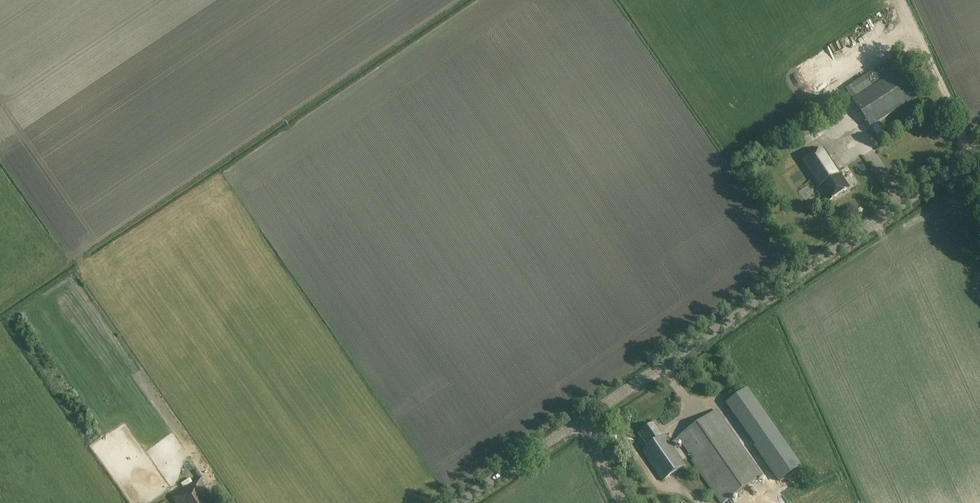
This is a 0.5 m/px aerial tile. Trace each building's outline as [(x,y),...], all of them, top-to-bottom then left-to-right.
[(871,128),(921,95),(895,56),(845,90),(871,128)] [(798,82),(807,88),(814,79),(805,73),(798,82)] [(834,92),(841,86),(834,77),(826,83),(834,92)] [(878,124),(872,128),(879,137),(884,133),(878,124)] [(898,143),(901,148),(908,144),(906,139),(898,143)] [(827,204),(850,189),(823,149),(800,165),(827,204)] [(803,465),(749,388),(726,404),(781,481),(803,465)] [(762,477),(716,410),(678,437),(679,439),(671,444),(665,435),(663,436),(654,424),(642,432),(651,445),(642,451),(663,481),(685,466),(671,445),(680,440),(723,502),(762,477)] [(206,490),(209,488),(202,479),(172,500),(174,502),(215,502),(206,490)]
